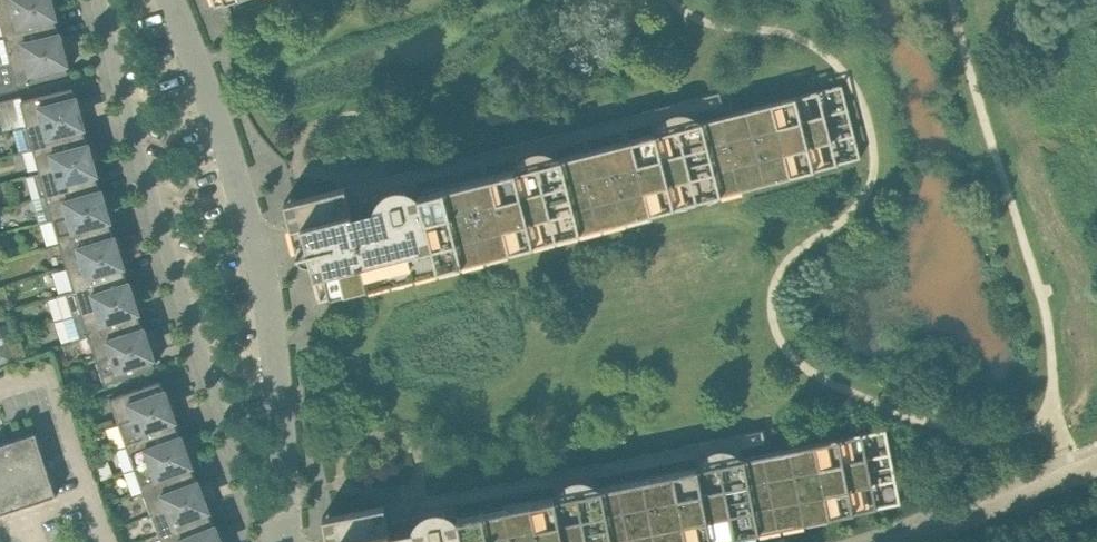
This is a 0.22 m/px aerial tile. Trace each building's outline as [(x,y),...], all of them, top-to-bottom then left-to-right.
[(56,24),(53,12),(55,12),(52,0),(0,13),(0,21),(4,37),(56,24)] [(52,0),(0,0),(0,13),(52,0)] [(0,38),(0,63),(10,61),(64,47),(61,36),(59,36),(56,24),(4,37),(0,38)] [(0,63),(0,87),(8,85),(10,91),(19,89),(18,85),(68,72),(64,59),(67,58),(64,47),(10,61),(0,63)] [(841,84),(701,120),(689,123),(686,113),(687,112),(683,112),(680,111),(678,112),(674,112),(671,113),(668,115),(665,116),(662,119),(663,119),(665,129),(548,159),(545,149),(546,148),(541,147),(539,147),(536,148),(532,148),(529,149),(526,151),(524,153),(521,155),(522,155),(525,165),(512,168),(419,192),(407,195),(404,185),(405,184),(401,184),(399,183),(396,183),(392,184),(389,185),(386,186),(384,188),(380,191),(381,192),(384,202),(351,210),(344,186),(283,202),(296,252),(307,249),(319,296),(860,158),(841,84)] [(20,95),(0,101),(0,120),(3,130),(13,127),(14,128),(26,124),(80,111),(77,99),(75,100),(72,87),(22,100),(20,95)] [(14,128),(20,152),(33,148),(84,135),(81,123),(83,122),(80,111),(26,124),(14,128)] [(39,172),(93,157),(90,146),(87,146),(84,135),(33,148),(39,172)] [(97,181),(94,169),(96,168),(93,157),(39,172),(26,175),(33,199),(97,181)] [(52,219),(106,203),(102,192),(100,193),(97,181),(33,199),(39,222),(52,219)] [(110,227),(107,215),(109,215),(106,203),(52,219),(59,242),(110,227)] [(110,227),(59,242),(66,266),(119,250),(116,238),(114,239),(110,227)] [(73,289),(124,273),(121,261),(123,261),(119,250),(66,266),(73,289)] [(134,295),(130,284),(128,285),(124,273),(73,289),(56,294),(64,318),(134,295)] [(88,335),(88,336),(139,319),(135,307),(137,307),(134,295),(64,318),(71,341),(88,335)] [(96,359),(149,341),(145,330),(143,331),(139,319),(88,336),(96,359)] [(0,325),(0,337),(7,335),(10,334),(7,322),(0,325)] [(15,361),(9,341),(7,335),(0,337),(0,366),(15,361)] [(149,341),(96,359),(104,383),(134,372),(155,365),(151,353),(153,352),(149,341)] [(170,403),(166,392),(164,393),(160,380),(109,398),(118,422),(170,403)] [(126,445),(176,427),(172,415),(174,414),(170,403),(118,422),(126,445)] [(176,427),(126,445),(134,468),(186,449),(182,438),(180,438),(176,427)] [(383,504),(322,517),(327,541),(702,541),(900,502),(885,428),(730,460),(729,450),(729,449),(726,448),(722,447),(720,447),(717,448),(715,448),(711,449),(710,450),(706,452),(705,454),(706,455),(707,464),(588,488),(586,479),(586,477),(584,476),(581,476),(577,476),(574,476),(571,477),(568,478),(565,480),(562,482),(563,483),(565,493),(445,517),(443,507),(444,506),(441,505),(437,504),(432,505),(427,506),(425,507),(422,508),(419,511),(420,511),(422,522),(388,528),(383,504)] [(56,495),(35,431),(0,442),(0,513),(56,495)] [(143,491),(193,472),(188,460),(191,460),(186,449),(134,468),(143,491)] [(107,456),(94,461),(101,479),(113,475),(107,456)] [(193,472),(143,491),(151,514),(203,494),(199,483),(197,483),(193,472)] [(210,517),(205,505),(207,505),(203,494),(151,514),(160,536),(210,517)] [(216,528),(214,528),(210,517),(160,536),(162,541),(212,541),(221,538),(216,528)]
